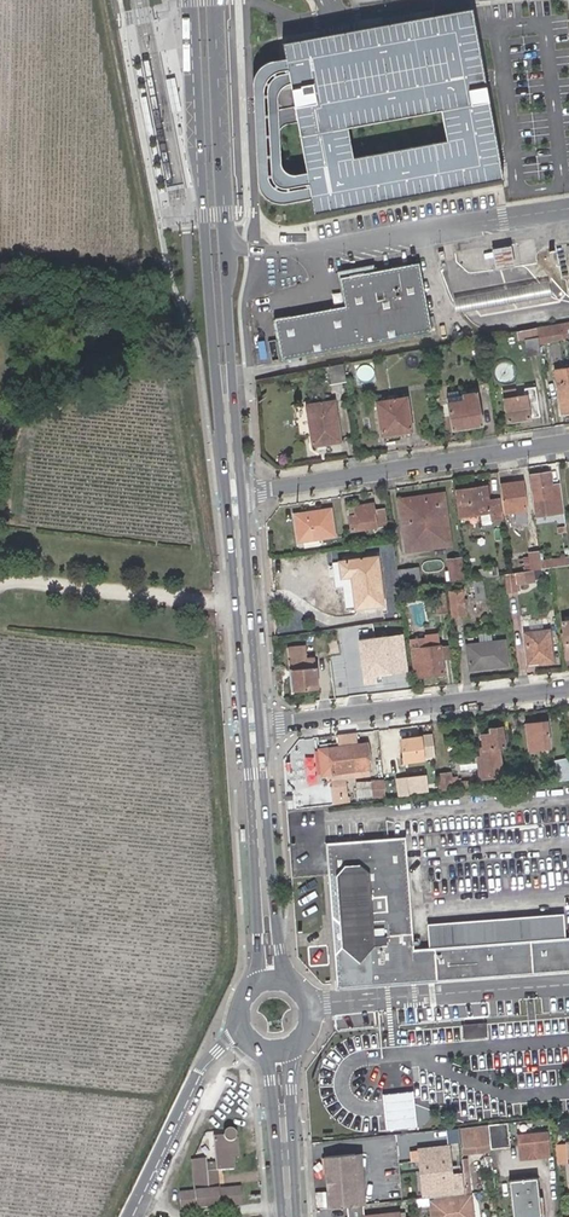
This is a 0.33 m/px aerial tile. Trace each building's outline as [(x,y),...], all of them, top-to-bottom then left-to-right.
[(305,41),(286,44),(315,213),(498,182),(480,76),(468,12),(459,14),(349,33),(335,36),(322,38),(305,41)] [(297,168),(264,172),(268,198),(301,194),(297,168)] [(509,246),(491,250),(495,269),(513,266),(509,246)] [(418,263),(374,271),(338,278),(343,307),(272,319),(280,360),(431,332),(418,263)] [(338,278),(374,271),(373,264),(338,271),(337,271),(338,278)] [(547,281),(452,299),(455,314),(550,296),(547,281)] [(558,325),(553,326),(556,339),(568,336),(567,331),(565,323),(558,325)] [(556,339),(553,326),(539,328),(541,341),(556,339)] [(531,336),(529,328),(517,330),(518,338),(531,336)] [(541,355),(538,337),(525,340),(528,357),(541,355)] [(342,363),(327,366),(330,383),(345,381),(342,363)] [(555,370),(560,409),(568,408),(568,369),(555,370)] [(507,422),(539,417),(535,388),(525,390),(526,397),(516,398),(515,391),(502,393),(507,422)] [(464,401),(448,404),(452,430),(483,425),(477,394),(463,396),(464,401)] [(447,398),(448,404),(464,401),(463,396),(447,398)] [(377,403),(376,403),(381,436),(382,435),(383,443),(400,440),(398,432),(410,430),(405,399),(377,403)] [(307,407),(313,446),(340,442),(334,403),(307,407)] [(550,484),(548,471),(530,474),(535,516),(563,512),(559,483),(550,484)] [(523,480),(498,483),(501,511),(514,509),(524,509),(525,509),(523,480)] [(459,513),(489,510),(490,517),(501,516),(499,497),(487,498),(486,485),(456,488),(459,513)] [(424,507),(400,510),(405,547),(448,543),(442,493),(422,495),(424,507)] [(398,497),(400,510),(424,507),(422,495),(398,497)] [(373,502),(348,505),(351,527),(385,523),(383,508),(373,509),(373,502)] [(526,519),(524,509),(514,509),(514,521),(526,519)] [(294,542),(330,536),(327,513),(290,518),(294,542)] [(539,561),(537,550),(527,551),(528,556),(522,557),(523,568),(530,568),(530,569),(540,567),(539,561)] [(352,577),(356,609),(384,605),(378,557),(340,562),(343,578),(352,577)] [(460,557),(456,558),(447,559),(449,570),(450,580),(457,579),(462,578),(461,568),(461,560),(460,557)] [(539,561),(540,567),(548,566),(568,563),(568,560),(568,557),(539,561)] [(476,568),(477,576),(496,573),(495,565),(476,568)] [(398,570),(400,587),(420,584),(418,568),(398,570)] [(526,569),(518,570),(519,578),(527,577),(526,569)] [(518,570),(509,572),(502,573),(505,591),(514,590),(513,578),(519,578),(518,570)] [(472,580),(475,600),(486,598),(483,579),(472,580)] [(449,590),(452,615),(464,613),(461,584),(455,584),(455,589),(449,590)] [(434,593),(436,611),(446,610),(443,592),(434,593)] [(562,620),(564,632),(559,632),(560,639),(565,639),(566,658),(568,658),(568,619),(562,620)] [(537,657),(537,662),(551,660),(548,630),(524,633),(527,658),(537,657)] [(402,637),(394,638),(397,660),(405,659),(402,637)] [(408,678),(406,659),(405,659),(397,660),(394,638),(374,640),(378,672),(397,670),(398,679),(408,678)] [(413,649),(422,648),(421,638),(412,640),(413,649)] [(468,669),(506,664),(504,639),(465,644),(468,669)] [(441,657),(440,647),(440,646),(422,648),(413,649),(412,649),(415,672),(415,676),(443,673),(441,657)] [(454,656),(452,646),(440,647),(441,657),(454,656)] [(289,648),(290,660),(291,692),(317,690),(316,668),(316,658),(306,659),(306,647),(289,648)] [(538,728),(527,729),(529,750),(550,747),(547,723),(538,724),(538,728)] [(482,758),(484,779),(487,778),(487,783),(499,782),(498,777),(501,777),(498,748),(503,747),(501,728),(489,729),(490,734),(481,735),(484,749),(480,749),(482,758)] [(419,737),(400,739),(404,762),(422,760),(419,737)] [(366,743),(318,748),(321,774),(343,772),(367,769),(369,769),(366,743)] [(555,760),(558,781),(568,780),(568,757),(555,760)] [(367,769),(343,772),(344,778),(368,775),(367,769)] [(456,778),(450,779),(449,774),(438,775),(440,791),(468,788),(468,780),(456,781),(456,778)] [(418,779),(405,781),(405,779),(396,780),(398,795),(408,795),(407,792),(419,791),(418,779)] [(383,780),(371,782),(374,797),(385,795),(383,780)] [(371,782),(358,782),(359,796),(374,797),(371,782)] [(409,956),(414,949),(413,946),(405,844),(396,836),(334,841),(326,850),(331,915),(351,930),(351,936),(353,955),(359,961),(409,956)] [(427,923),(429,947),(565,937),(563,913),(427,923)] [(351,936),(333,954),(335,985),(568,968),(568,937),(565,937),(429,947),(414,949),(409,956),(359,961),(353,955),(351,936)] [(464,1028),(465,1040),(485,1039),(484,1027),(464,1028)] [(518,1106),(500,1107),(501,1116),(519,1114),(518,1106)] [(406,1107),(388,1109),(389,1124),(407,1122),(406,1107)] [(485,1126),(461,1128),(463,1154),(487,1152),(485,1126)] [(241,1186),(223,1188),(218,1188),(216,1170),(222,1169),(233,1168),(231,1157),(230,1141),(231,1141),(233,1140),(235,1139),(236,1137),(237,1137),(236,1134),(236,1131),(234,1129),(231,1127),(228,1127),(225,1128),(223,1130),(222,1133),(221,1134),(213,1135),(215,1162),(206,1163),(206,1157),(192,1158),(194,1190),(179,1191),(180,1207),(241,1204),(241,1186)] [(458,1129),(435,1131),(436,1142),(459,1141),(458,1129)] [(546,1133),(517,1135),(519,1159),(548,1157),(546,1133)] [(497,1137),(499,1150),(509,1149),(508,1136),(497,1137)] [(238,1157),(236,1137),(235,1139),(233,1140),(231,1141),(230,1141),(231,1157),(238,1157)] [(437,1182),(435,1147),(420,1148),(420,1150),(416,1151),(417,1152),(417,1161),(421,1196),(437,1194),(462,1192),(462,1191),(462,1180),(461,1180),(461,1179),(450,1180),(450,1176),(447,1148),(441,1148),(444,1181),(437,1182)] [(441,1147),(435,1147),(437,1182),(444,1181),(441,1148),(441,1147)] [(417,1152),(408,1153),(409,1162),(417,1161),(417,1152)] [(357,1153),(352,1154),(357,1204),(362,1204),(357,1153)] [(352,1154),(322,1157),(327,1207),(346,1206),(357,1204),(352,1154)] [(511,1213),(541,1210),(538,1178),(508,1180),(511,1210),(511,1213)] [(433,1199),(435,1216),(472,1216),(471,1213),(471,1202),(470,1195),(466,1195),(460,1196),(433,1199)] [(346,1206),(347,1216),(398,1216),(398,1212),(364,1215),(362,1204),(357,1204),(346,1206)]
